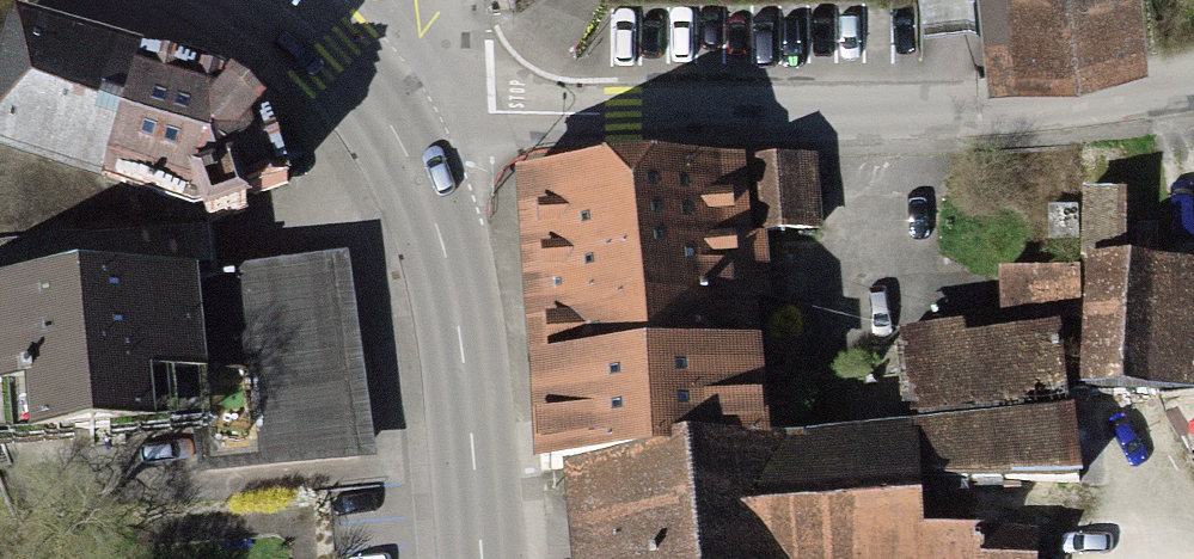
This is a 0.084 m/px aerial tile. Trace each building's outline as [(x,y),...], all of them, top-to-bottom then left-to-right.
[(41,0),(5,0),(0,17),(0,239),(204,224),(289,175),(260,84),(226,59),(41,0)] [(491,10),(513,10),(513,0),(491,0),(491,10)] [(998,85),(1133,71),(1126,0),(990,0),(998,85)] [(1125,185),(1083,184),(1082,275),(1125,273),(1125,185)] [(809,187),(520,196),(526,379),(758,372),(755,263),(811,262),(809,187)] [(349,263),(194,281),(204,427),(208,475),(373,454),(349,263)] [(995,279),(997,324),(1071,321),(1075,407),(1193,402),(1193,282),(1193,270),(1125,273),(1082,275),(995,279)] [(0,293),(0,439),(204,427),(194,281),(0,293)] [(1054,347),(899,356),(907,498),(1062,489),(1054,347)] [(758,372),(526,379),(532,471),(565,469),(758,461),(758,372)] [(898,445),(758,461),(565,469),(574,558),(973,558),(971,541),(907,547),(898,445)]
